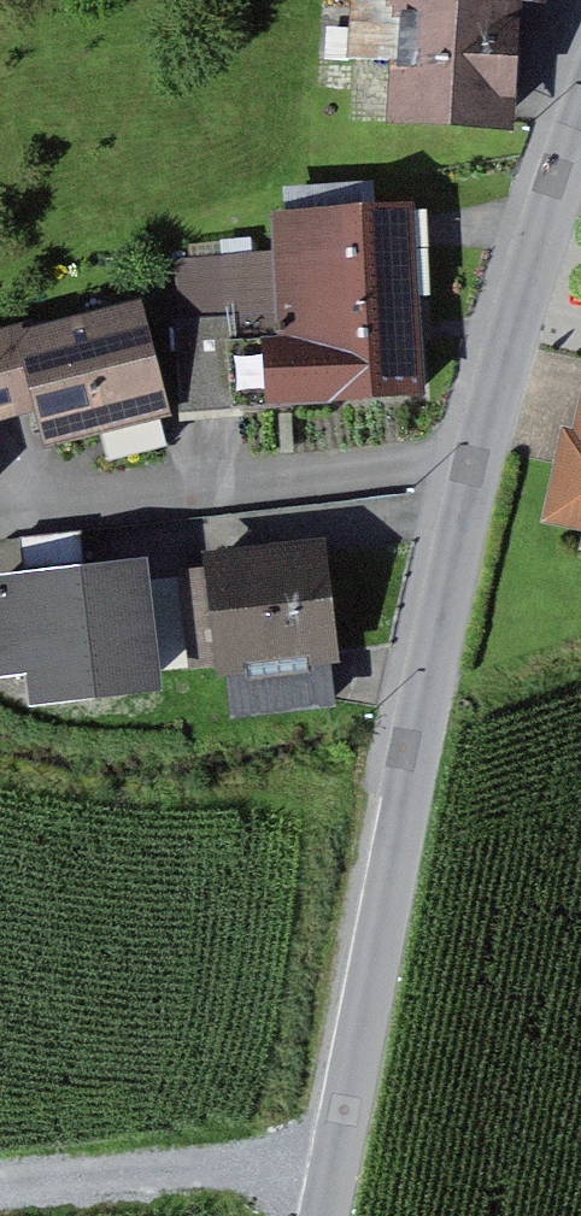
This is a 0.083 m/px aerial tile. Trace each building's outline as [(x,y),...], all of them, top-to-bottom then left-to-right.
[(417,113),(533,123),(544,0),(380,0),(367,157),(413,161),(417,113)] [(298,213),(301,255),(196,261),(205,410),(449,396),(437,205),(298,213)] [(63,403),(72,439),(191,410),(165,305),(55,331),(53,323),(0,336),(0,397),(10,416),(63,403)] [(10,416),(0,397),(0,425),(10,416)] [(578,433),(559,521),(580,526),(580,434),(578,433)] [(339,542),(237,553),(238,566),(249,660),(255,713),(357,701),(339,542)] [(62,700),(187,686),(173,561),(13,579),(24,671),(58,667),(62,700)] [(238,566),(198,571),(208,665),(249,660),(238,566)]
